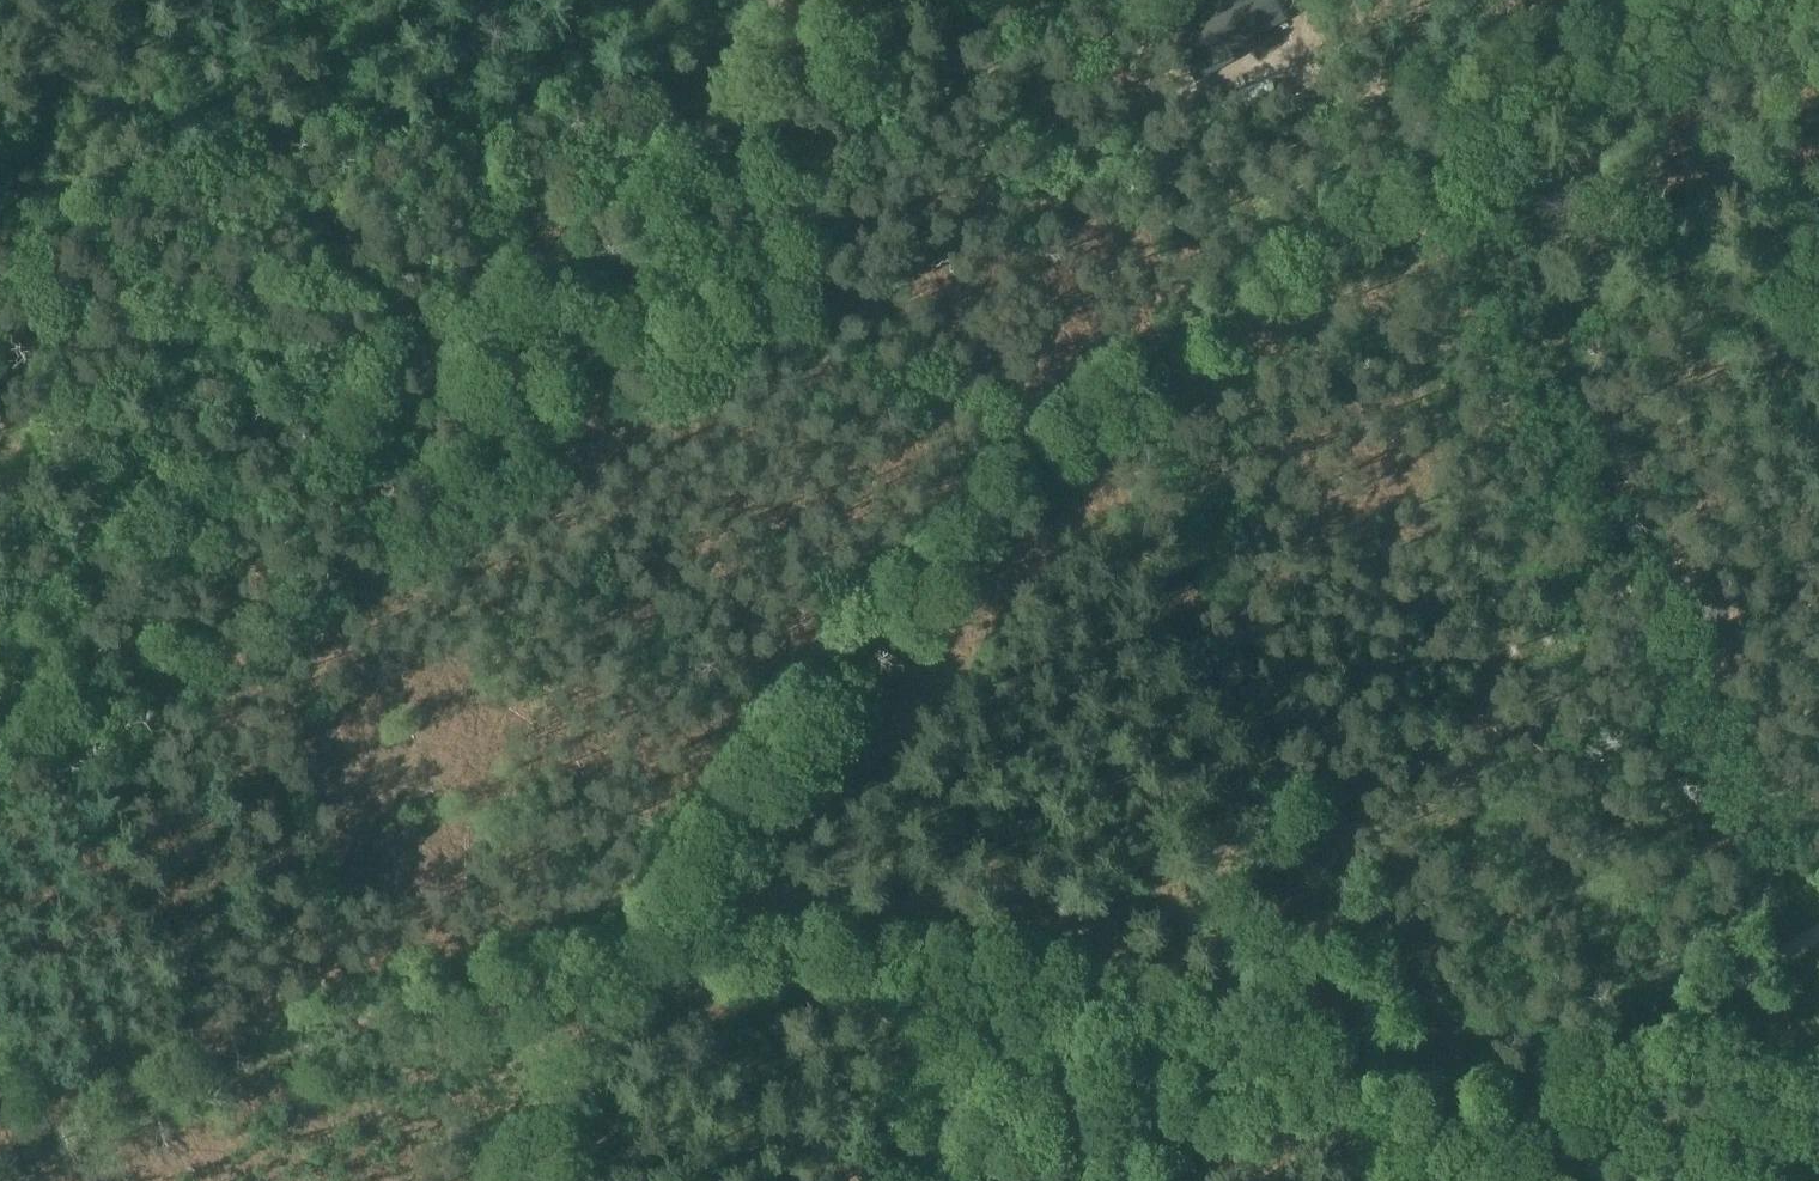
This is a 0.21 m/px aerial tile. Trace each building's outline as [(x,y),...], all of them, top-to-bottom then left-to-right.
[(1270,0),(1228,0),(1216,6),(1199,15),(1201,18),(1174,32),(1200,84),(1226,70),(1221,59),(1283,25),(1270,0)]
